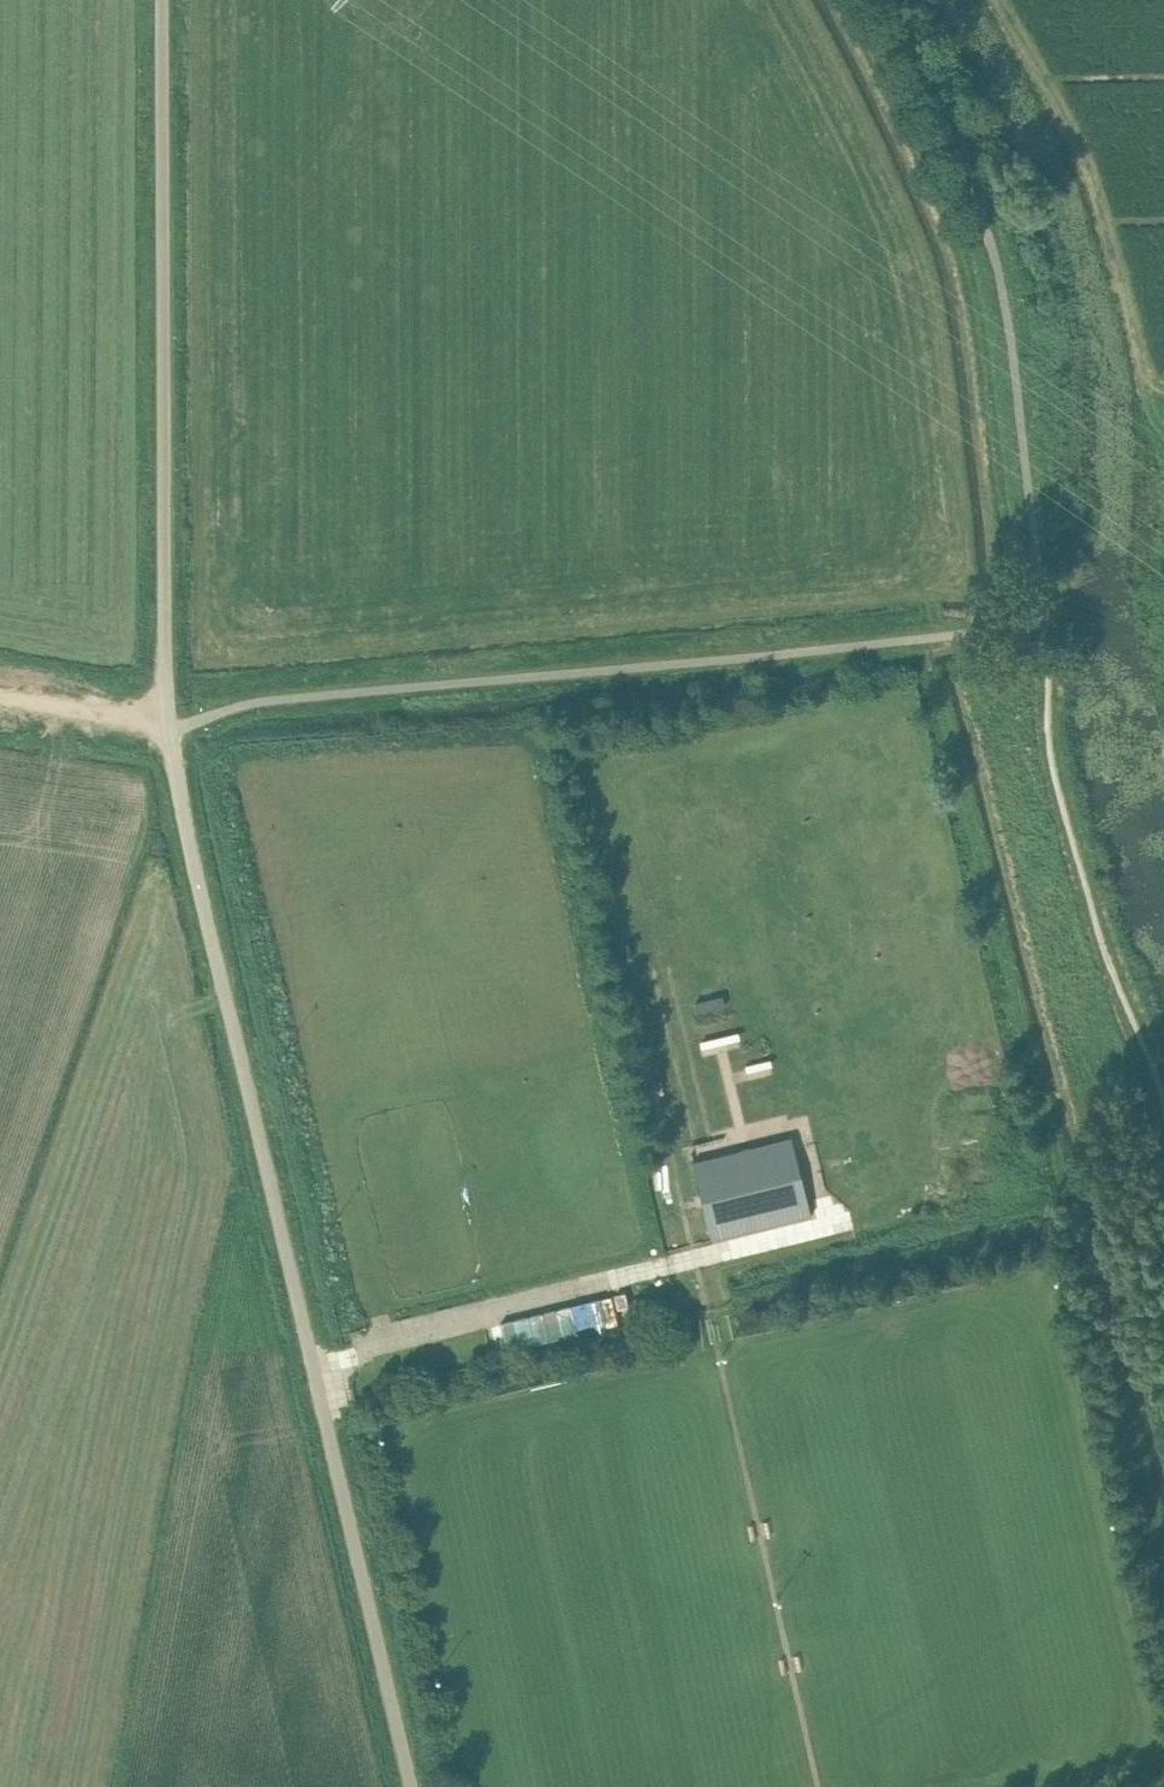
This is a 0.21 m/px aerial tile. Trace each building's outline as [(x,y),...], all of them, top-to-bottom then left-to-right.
[(812,1215),(793,1138),(693,1163),(701,1194),(704,1208),(712,1240),(812,1215)] [(571,1302),(500,1319),(506,1348),(578,1331),(571,1302)]
